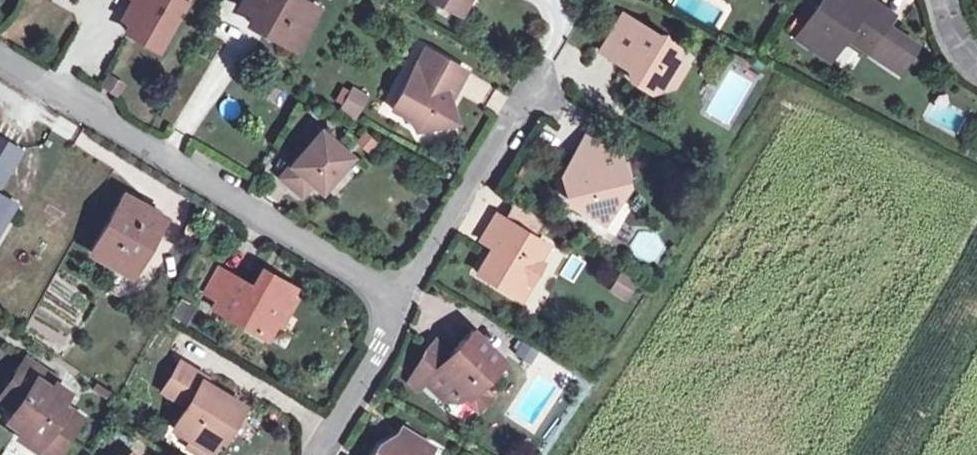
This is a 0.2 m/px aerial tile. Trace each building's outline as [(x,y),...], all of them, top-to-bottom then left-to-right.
[(120,26),(158,47),(163,39),(132,22),(144,0),(134,0),(120,26)] [(132,22),(163,39),(184,0),(144,0),(132,22)] [(240,7),(255,15),(268,22),(263,30),(294,47),(306,24),(290,15),(298,0),(244,0),(240,7)] [(299,0),(298,0),(290,15),(306,24),(315,9),(299,0)] [(451,9),(456,0),(433,0),(451,9)] [(795,36),(828,59),(845,35),(849,29),(871,44),(893,12),(873,0),(819,0),(795,36)] [(675,47),(621,14),(599,50),(625,67),(626,64),(633,68),(628,77),(649,91),(671,83),(684,62),(671,54),(675,47)] [(251,23),(263,30),(268,22),(255,15),(251,23)] [(888,27),(871,53),(897,70),(914,44),(888,27)] [(868,50),(871,44),(849,29),(845,35),(868,50)] [(463,70),(422,47),(390,107),(407,116),(414,129),(441,122),(450,106),(445,92),(451,82),(455,84),(463,70)] [(108,72),(100,86),(118,97),(126,83),(108,72)] [(360,117),(368,95),(342,84),(333,107),(360,117)] [(308,141),(318,129),(309,121),(299,134),(308,141)] [(308,141),(278,176),(290,185),(293,182),(303,190),(310,182),(319,190),(349,154),(331,139),(330,128),(318,129),(308,141)] [(611,143),(586,128),(573,152),(585,160),(580,169),(559,173),(564,193),(572,191),(576,206),(601,221),(613,200),(610,184),(622,181),(617,162),(615,162),(611,143)] [(8,168),(20,147),(0,135),(0,164),(8,168)] [(300,194),(303,190),(293,182),(290,185),(300,194)] [(16,199),(0,190),(0,226),(16,199)] [(111,214),(91,250),(129,272),(161,215),(118,191),(106,212),(111,214)] [(542,218),(514,201),(503,219),(532,235),(542,218)] [(488,252),(476,273),(510,293),(518,278),(530,284),(542,263),(536,260),(546,243),(532,235),(503,219),(495,214),(479,240),(490,246),(495,249),(492,254),(488,252)] [(573,280),(582,259),(569,254),(561,274),(573,280)] [(250,284),(217,266),(199,300),(266,337),(281,309),(285,311),(294,296),(290,293),(294,286),(266,270),(256,287),(250,284)] [(259,267),(250,284),(256,287),(266,270),(259,267)] [(629,301),(640,281),(620,270),(609,291),(629,301)] [(521,299),(530,284),(518,278),(510,293),(521,299)] [(480,382),(501,360),(471,329),(449,351),(440,343),(435,348),(429,342),(425,347),(410,377),(416,384),(422,379),(441,398),(456,399),(460,395),(476,410),(492,393),(480,382)] [(434,337),(429,342),(435,348),(440,343),(434,337)] [(27,358),(9,383),(24,393),(14,409),(8,417),(24,427),(19,433),(51,454),(54,454),(80,416),(60,403),(67,392),(55,384),(58,379),(27,358)] [(204,376),(179,360),(156,397),(181,413),(171,428),(189,439),(205,449),(208,451),(224,424),(228,426),(241,406),(201,380),(204,376)] [(14,409),(24,393),(9,383),(0,396),(0,399),(14,409)] [(371,454),(426,454),(432,445),(400,426),(395,434),(376,446),(371,454)] [(201,454),(205,449),(189,439),(186,445),(201,454)]
